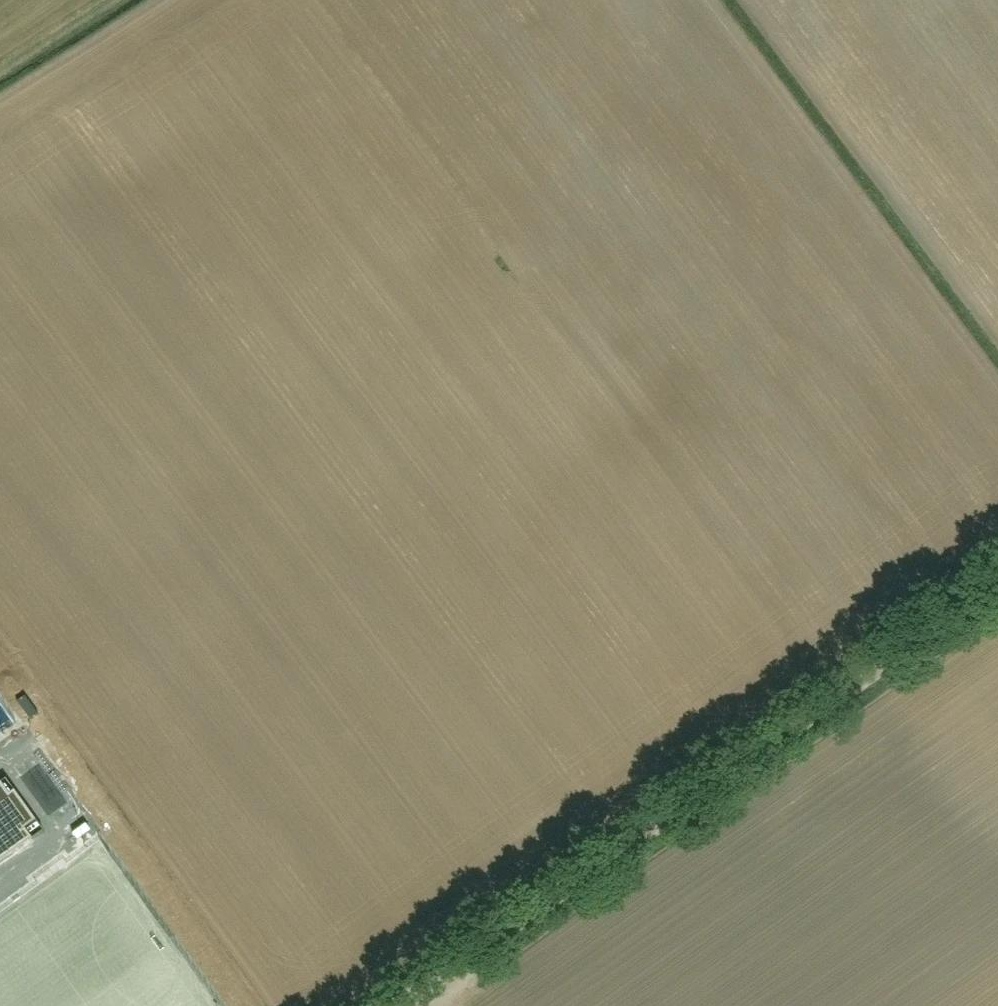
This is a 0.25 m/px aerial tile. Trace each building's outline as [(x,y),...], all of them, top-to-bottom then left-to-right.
[(23,844),(32,837),(24,827),(35,819),(14,789),(9,792),(0,781),(0,860),(23,844)] [(787,818),(781,809),(767,818),(773,826),(787,818)]
